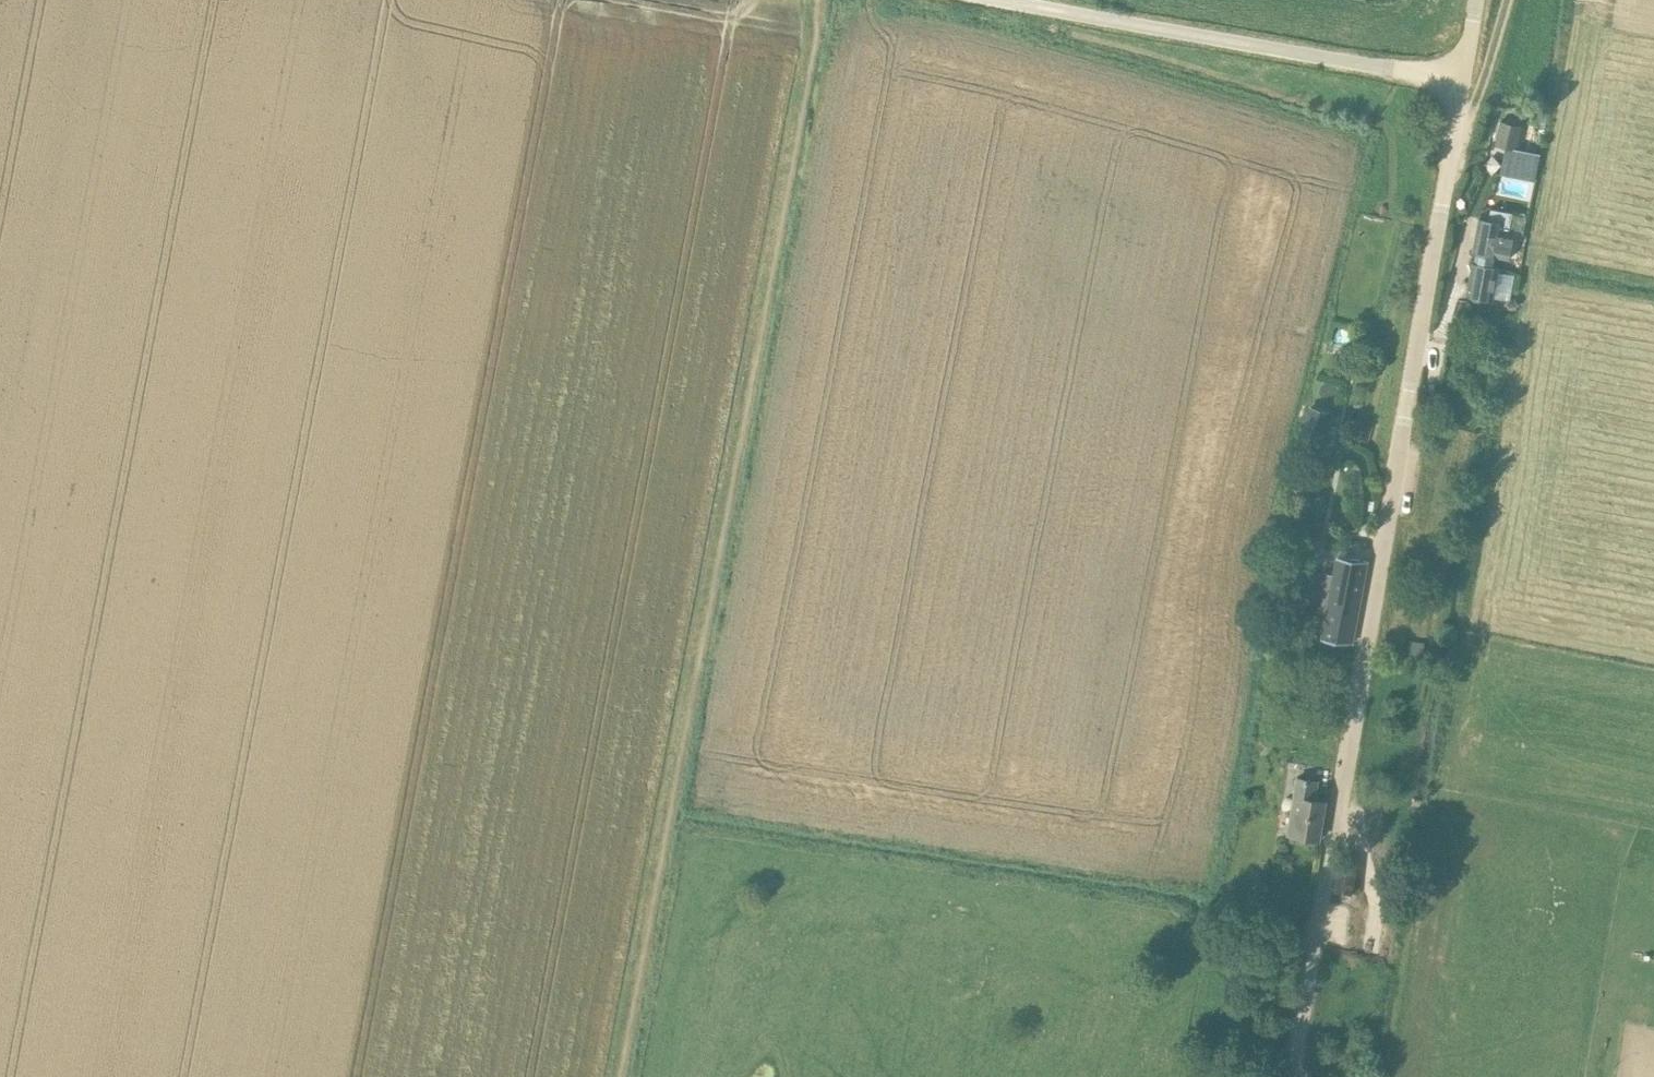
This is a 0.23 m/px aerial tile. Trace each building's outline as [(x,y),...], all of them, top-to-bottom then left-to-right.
[(1495,145),(1497,145),(1505,146),(1499,175),(1519,178),(1527,139),(1529,129),(1522,127),(1522,125),(1500,119),(1495,145)] [(1529,129),(1527,139),(1536,141),(1538,130),(1529,129)] [(1473,265),(1467,295),(1474,296),(1492,299),(1492,296),(1497,271),(1498,267),(1494,267),(1496,256),(1498,256),(1511,258),(1516,233),(1510,232),(1513,212),(1491,208),(1489,220),(1480,218),(1473,251),(1481,253),(1479,264),(1473,263),(1473,265)] [(1304,427),(1298,448),(1299,448),(1323,454),(1328,433),(1333,411),(1310,406),(1309,405),(1304,427)] [(1325,638),(1330,638),(1352,642),(1367,561),(1340,556),(1336,578),(1320,575),(1313,613),(1329,616),(1325,638)] [(1294,641),(1311,643),(1312,632),(1296,630),(1294,641)] [(1288,834),(1320,839),(1326,801),(1315,800),(1318,782),(1297,778),(1288,834)]
